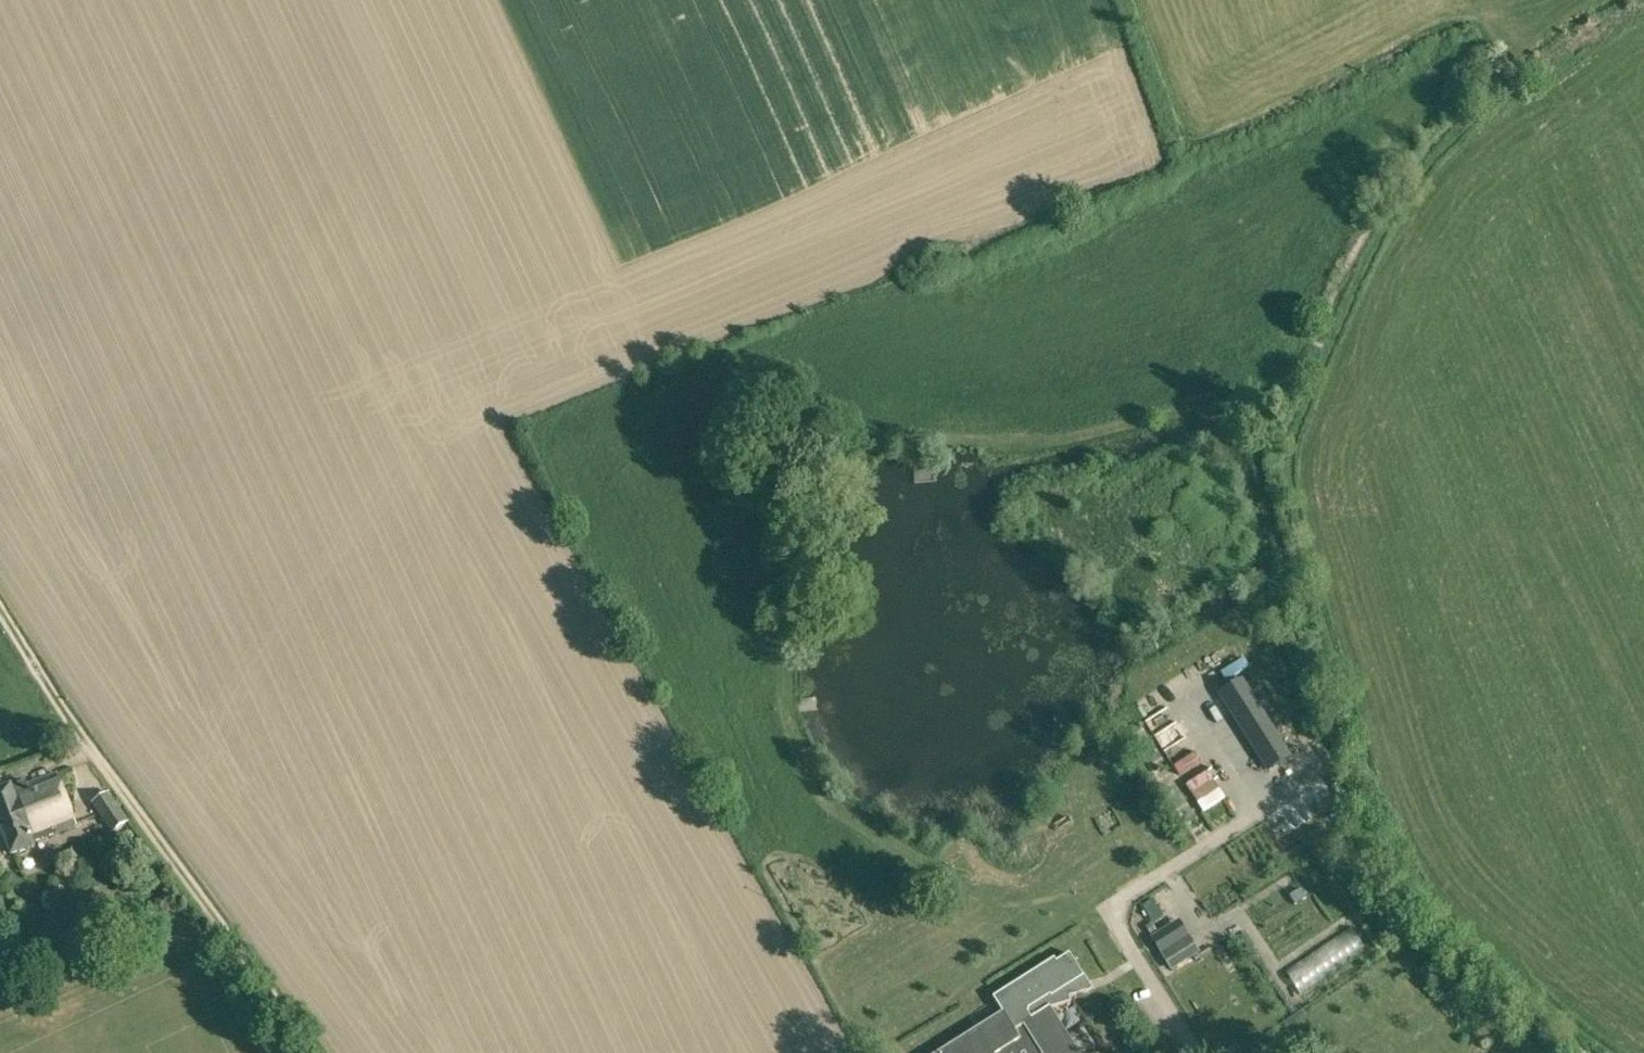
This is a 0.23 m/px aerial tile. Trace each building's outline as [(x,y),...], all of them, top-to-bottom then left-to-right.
[(1242,680),(1220,694),(1268,770),(1290,756),(1242,680)] [(1179,713),(1157,727),(1186,778),(1209,764),(1179,713)] [(78,826),(58,774),(28,785),(27,781),(0,791),(0,817),(13,853),(34,846),(32,842),(78,826)] [(92,804),(112,833),(130,821),(111,792),(92,804)] [(1308,901),(1301,892),(1290,899),(1297,909),(1308,901)] [(159,895),(155,899),(154,909),(157,913),(163,914),(168,910),(169,900),(165,896),(159,895)] [(1152,938),(1162,953),(1189,936),(1179,921),(1152,938)] [(1051,1007),(1071,1001),(1069,996),(1088,990),(1088,989),(1087,990),(1084,981),(1085,980),(1083,975),(1069,953),(1056,961),(1054,958),(993,996),(1003,1012),(938,1052),(1080,1052),(1051,1007)]
